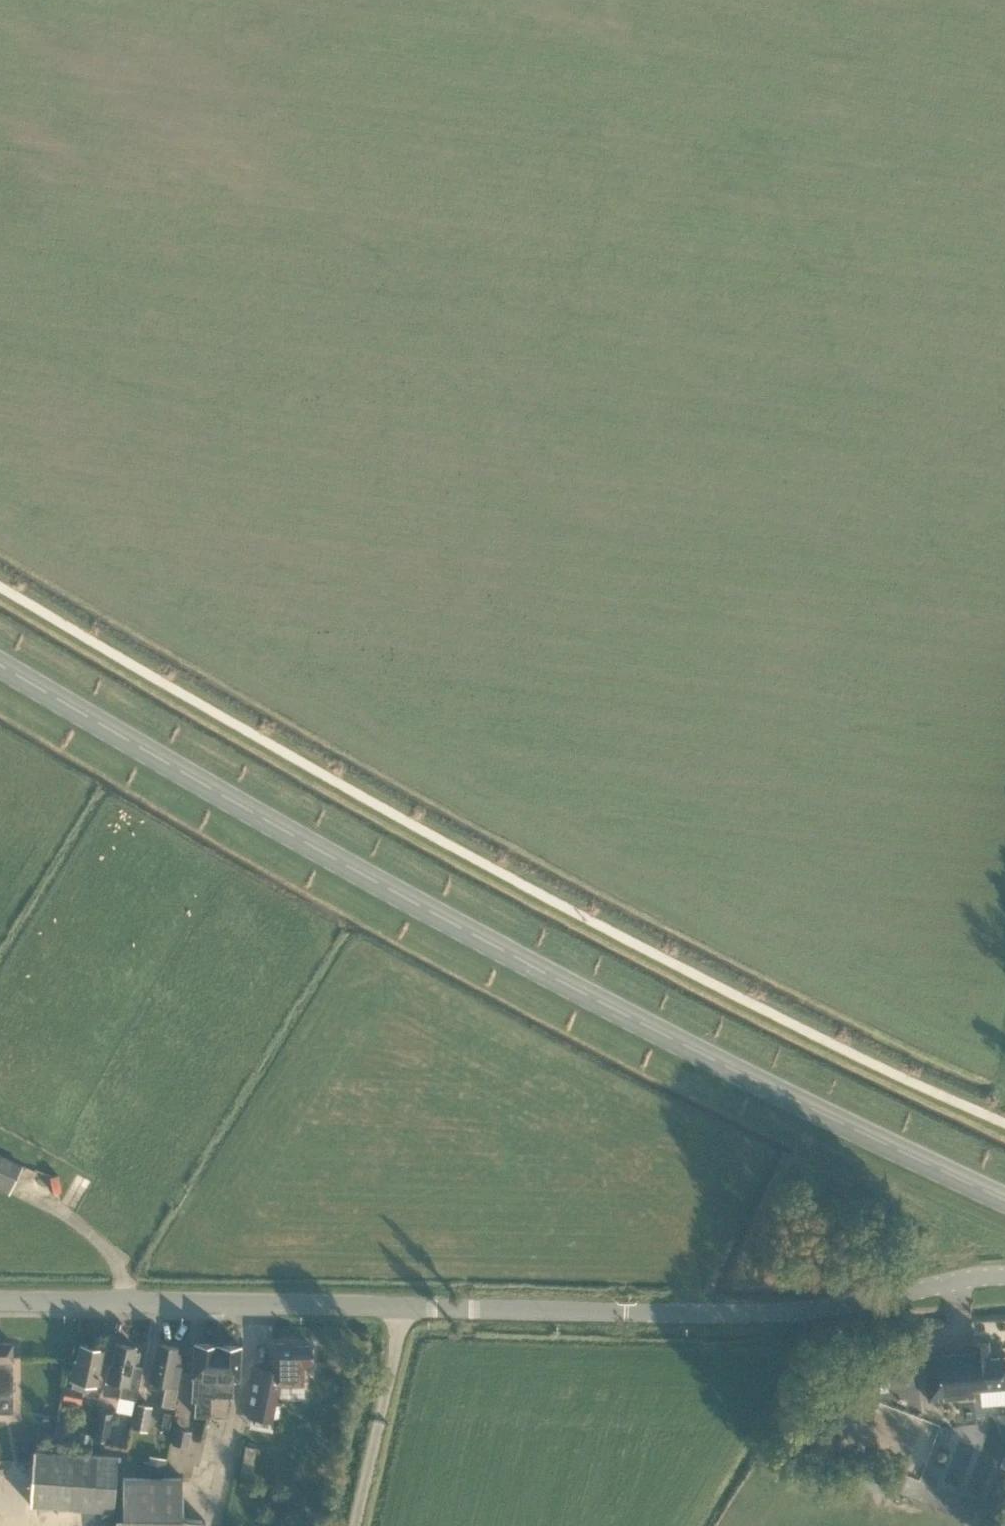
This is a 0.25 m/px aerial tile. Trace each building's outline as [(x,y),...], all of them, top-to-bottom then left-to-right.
[(15,1157),(0,1149),(0,1187),(15,1157)] [(0,1341),(0,1393),(13,1394),(13,1341),(0,1341)] [(247,1416),(274,1421),(277,1421),(283,1391),(279,1390),(280,1384),(303,1383),(303,1363),(312,1363),(312,1344),(289,1344),(287,1341),(272,1341),(272,1370),(256,1366),(247,1416)] [(990,1341),(973,1342),(973,1351),(925,1355),(928,1398),(972,1395),(972,1390),(1004,1387),(1004,1357),(991,1356),(990,1341)] [(63,1398),(81,1402),(82,1392),(94,1395),(103,1347),(80,1342),(77,1359),(74,1358),(70,1379),(73,1380),(71,1387),(65,1386),(63,1398)] [(135,1345),(116,1342),(113,1363),(110,1363),(107,1380),(122,1383),(119,1395),(137,1398),(143,1364),(137,1363),(139,1351),(134,1350),(135,1345)] [(178,1345),(159,1342),(155,1363),(152,1363),(149,1381),(165,1384),(161,1403),(173,1406),(177,1386),(177,1385),(181,1364),(179,1363),(182,1352),(177,1351),(178,1345)] [(194,1342),(192,1376),(191,1400),(195,1400),(194,1415),(213,1416),(217,1343),(194,1342)] [(239,1379),(241,1345),(217,1343),(213,1416),(227,1417),(228,1395),(233,1396),(234,1378),(239,1379)] [(152,1404),(137,1402),(132,1427),(147,1430),(152,1404)] [(93,1438),(108,1440),(113,1411),(98,1409),(93,1438)] [(169,1426),(172,1411),(164,1410),(161,1425),(169,1426)] [(171,1442),(188,1445),(191,1429),(173,1426),(171,1442)] [(115,1455),(32,1449),(28,1504),(111,1509),(115,1455)] [(144,1475),(161,1475),(164,1455),(147,1453),(144,1475)] [(144,1475),(122,1474),(120,1518),(114,1517),(113,1525),(201,1525),(202,1519),(180,1518),(181,1475),(161,1475),(144,1475)] [(991,1510),(984,1508),(975,1512),(973,1519),(986,1524),(991,1510)]
